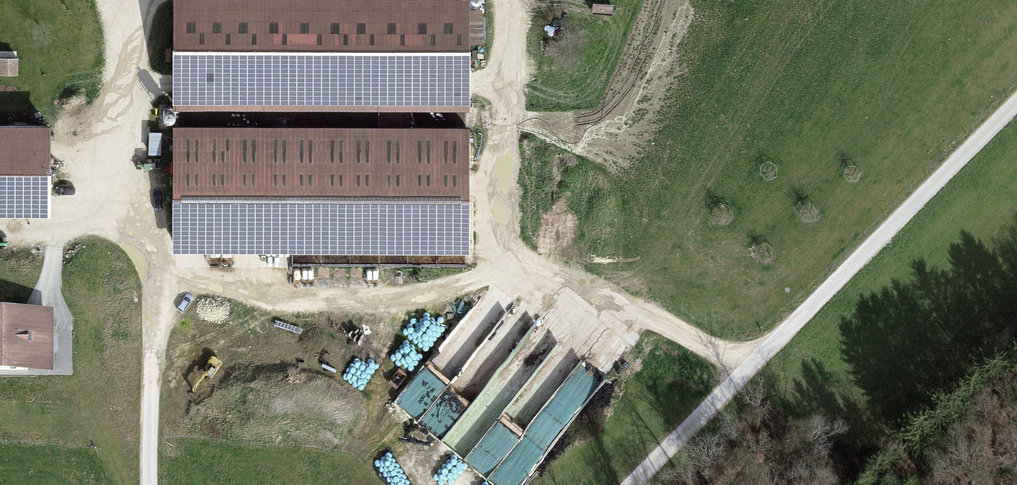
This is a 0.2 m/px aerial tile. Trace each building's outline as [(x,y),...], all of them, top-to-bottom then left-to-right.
[(467,0),(181,0),(181,98),(467,100),(467,0)] [(51,120),(0,120),(0,208),(47,210),(51,120)] [(471,245),(471,121),(175,121),(175,245),(471,245)] [(0,308),(0,383),(59,387),(64,313),(0,308)]
